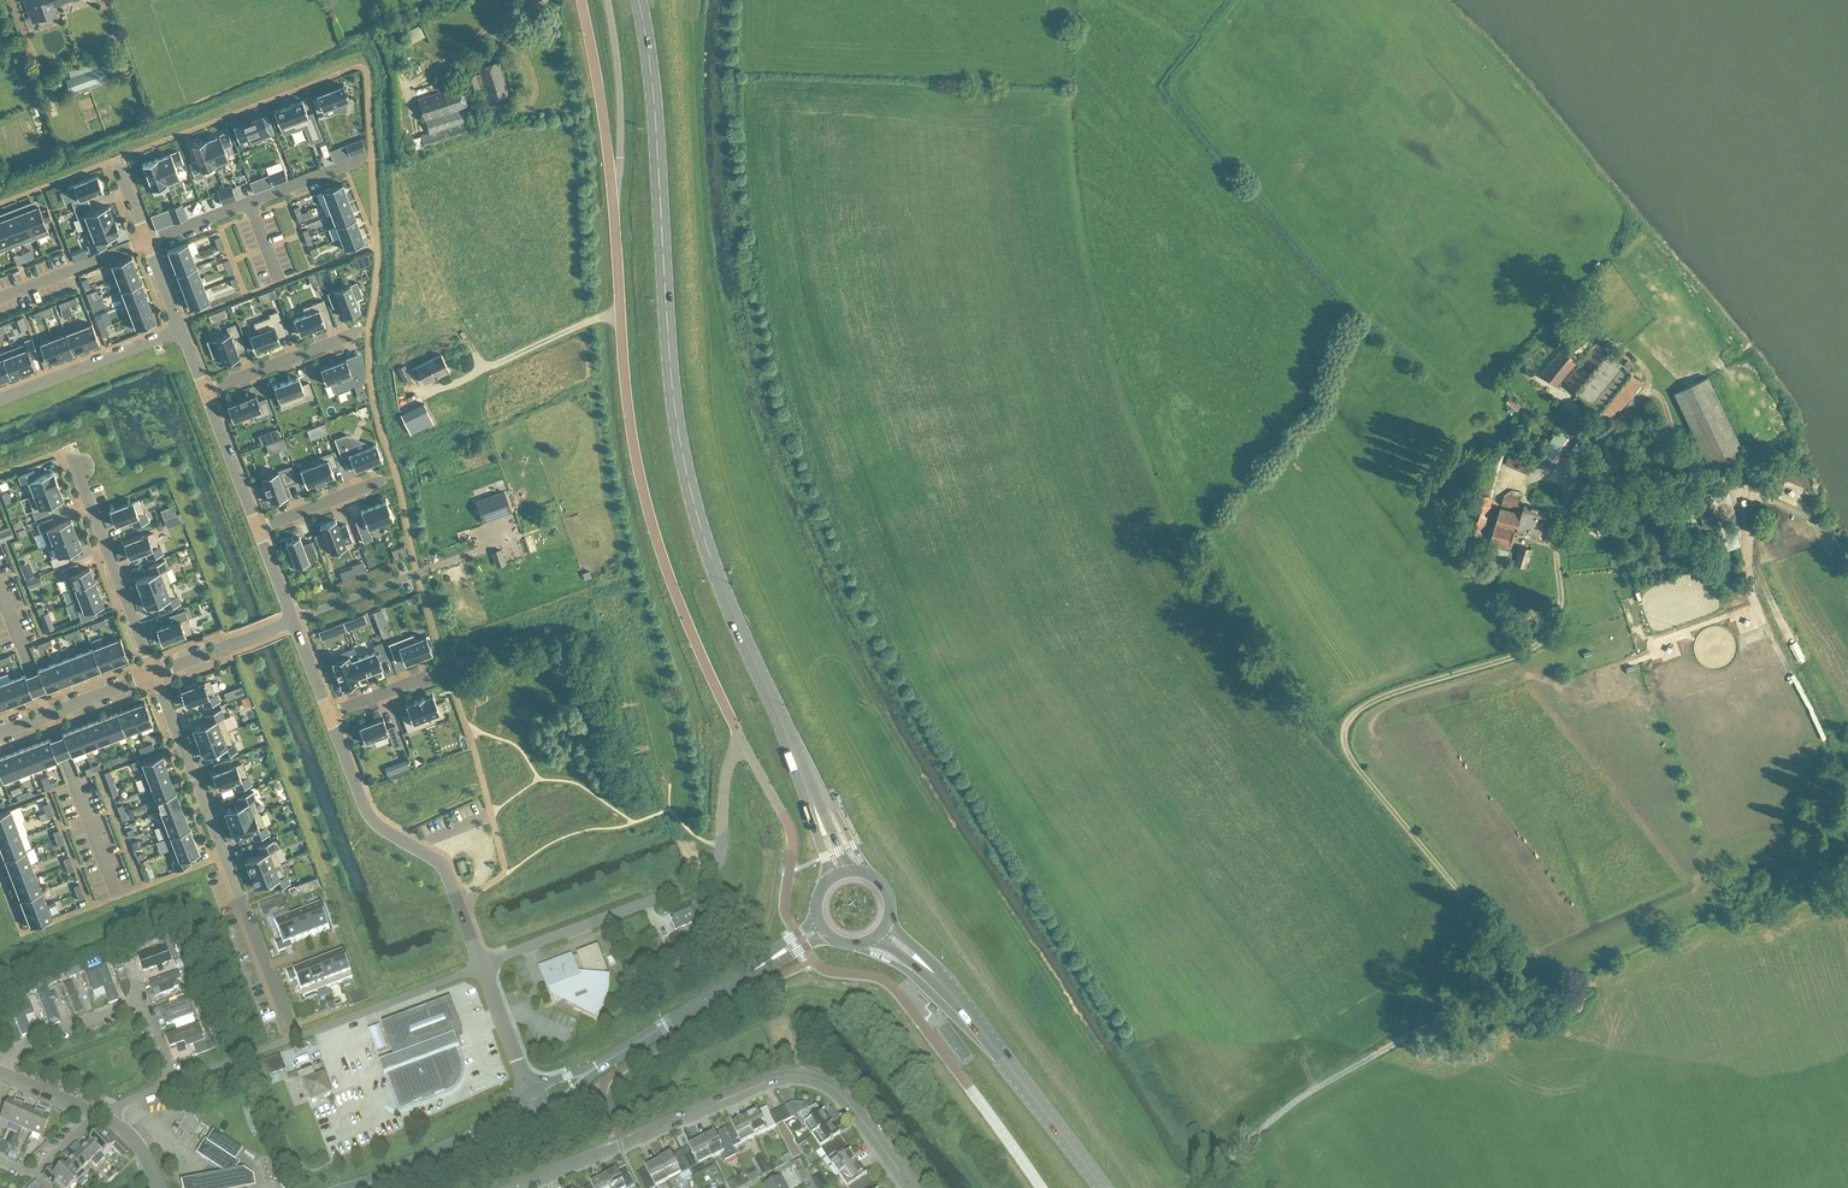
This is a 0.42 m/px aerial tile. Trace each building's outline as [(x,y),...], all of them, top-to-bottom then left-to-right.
[(27,12),(29,11),(32,21),(54,14),(52,6),(59,4),(57,0),(23,0),(27,12)] [(480,87),(485,85),(489,100),(508,94),(498,62),(479,68),(481,72),(476,74),(476,73),(465,77),(470,92),(481,88),(480,87)] [(96,63),(82,68),(89,85),(108,79),(104,67),(98,69),(96,63)] [(72,91),(89,85),(82,68),(71,72),(73,78),(67,80),(72,91)] [(439,77),(443,90),(418,98),(425,121),(429,132),(420,135),(424,147),(471,132),(467,121),(471,120),(467,109),(468,108),(461,85),(455,87),(451,73),(439,77)] [(317,96),(312,98),(319,118),(327,115),(335,112),(347,112),(347,100),(349,100),(346,93),(347,92),(347,90),(346,90),(346,84),(343,84),(343,83),(343,84),(335,84),(335,85),(335,86),(316,94),(317,96)] [(275,109),(274,110),(280,126),(281,126),(291,122),(294,130),(304,126),(310,143),(322,139),(312,113),(308,114),(302,99),(301,99),(302,100),(292,103),(290,104),(286,105),(284,106),(275,110),(275,109)] [(233,125),(239,140),(248,137),(250,143),(274,133),(267,115),(263,117),(262,114),(262,115),(234,125),(233,125)] [(206,140),(205,140),(215,165),(217,170),(223,168),(220,162),(229,158),(224,146),(232,143),(228,131),(206,140)] [(350,155),(365,150),(361,138),(345,143),(350,155)] [(411,153),(421,151),(417,138),(407,141),(411,153)] [(197,160),(189,163),(193,173),(195,179),(205,176),(202,170),(215,165),(205,140),(206,140),(206,139),(191,144),(197,160)] [(179,150),(157,158),(166,182),(180,177),(175,165),(183,162),(179,150)] [(157,158),(142,163),(154,194),(169,189),(166,182),(157,158)] [(272,185),(288,179),(284,168),(268,173),(272,185)] [(87,196),(103,190),(97,176),(89,179),(89,178),(82,181),(68,187),(73,201),(71,202),(74,209),(90,204),(87,196)] [(343,183),(322,191),(323,191),(327,202),(347,195),(342,183),(343,183)] [(231,184),(224,187),(229,201),(236,198),(231,184)] [(224,187),(217,190),(222,204),(229,201),(224,187)] [(327,202),(322,205),(326,216),(332,214),(351,206),(347,195),(327,202)] [(182,203),(175,206),(180,220),(187,217),(182,203)] [(38,205),(25,210),(35,238),(49,232),(45,221),(51,219),(51,220),(52,219),(47,207),(47,208),(41,211),(38,204),(38,205)] [(93,211),(90,204),(74,209),(77,217),(79,216),(84,230),(114,218),(108,205),(93,211)] [(175,206),(168,209),(173,223),(180,220),(175,206)] [(351,206),(332,214),(336,225),(335,225),(356,217),(355,217),(351,206)] [(25,210),(13,215),(24,242),(35,238),(25,210)] [(13,215),(0,220),(0,221),(10,248),(24,242),(13,215)] [(356,217),(335,225),(335,226),(336,225),(340,236),(360,229),(355,218),(356,218),(356,217)] [(120,232),(114,218),(84,230),(90,244),(88,245),(91,252),(90,252),(107,246),(106,246),(103,239),(119,233),(119,232),(120,232)] [(0,221),(0,251),(10,248),(0,221)] [(360,229),(340,236),(345,248),(344,248),(344,249),(365,241),(365,240),(364,241),(360,229)] [(188,242),(167,250),(167,251),(168,250),(172,262),(192,254),(187,243),(188,243),(188,242)] [(84,247),(71,253),(74,261),(88,256),(84,247)] [(192,254),(172,262),(177,273),(176,273),(197,265),(196,265),(192,254)] [(116,277),(136,269),(131,257),(132,256),(131,256),(111,264),(116,277)] [(197,265),(176,273),(176,274),(177,273),(181,285),(200,277),(196,266),(197,266),(197,265)] [(136,269),(116,277),(121,290),(141,282),(136,269)] [(200,277),(181,285),(185,296),(205,289),(200,277)] [(87,278),(81,280),(85,289),(90,287),(87,278)] [(338,302),(344,316),(360,310),(356,299),(362,296),(357,281),(327,293),(332,305),(338,302)] [(121,290),(126,303),(146,295),(141,283),(142,282),(141,282),(121,290)] [(273,288),(267,290),(270,298),(276,296),(273,288)] [(205,289),(185,296),(190,308),(189,308),(210,300),(209,300),(205,289)] [(92,291),(86,293),(89,302),(95,300),(92,291)] [(146,295),(126,303),(131,316),(151,308),(146,295)] [(76,296),(67,300),(69,306),(78,302),(76,296)] [(69,306),(67,300),(59,303),(61,309),(69,306)] [(95,300),(89,302),(93,311),(99,309),(95,300)] [(293,318),(299,334),(324,324),(322,317),(328,315),(323,300),(302,307),(305,314),(293,318)] [(51,306),(42,309),(44,315),(53,312),(51,306)] [(156,321),(151,308),(131,316),(136,328),(135,329),(136,329),(156,321)] [(42,309),(33,313),(35,319),(44,315),(42,309)] [(217,311),(220,318),(227,315),(224,309),(217,311)] [(249,335),(255,350),(265,347),(271,345),(270,345),(280,341),(277,334),(285,331),(277,310),(269,313),(270,316),(253,322),(257,332),(249,335)] [(102,317),(96,319),(99,328),(105,326),(102,317)] [(91,323),(79,328),(86,348),(99,343),(99,344),(100,343),(92,323),(91,323)] [(229,332),(214,338),(216,345),(210,347),(213,356),(220,354),(223,363),(239,357),(236,350),(244,347),(235,323),(226,326),(229,332)] [(105,326),(99,328),(103,336),(108,334),(105,326)] [(86,348),(79,328),(66,333),(66,332),(65,333),(73,353),(74,353),(73,353),(86,348)] [(65,333),(53,338),(60,358),(73,353),(73,354),(73,353),(65,333)] [(13,347),(22,372),(34,368),(35,368),(30,356),(38,353),(38,354),(32,337),(31,337),(31,338),(24,341),(25,343),(13,347)] [(60,358),(53,338),(40,343),(40,342),(39,343),(47,363),(48,363),(47,363),(60,358)] [(1623,365),(1608,352),(1613,346),(1607,341),(1602,348),(1596,342),(1565,380),(1613,420),(1644,382),(1628,369),(1633,364),(1628,359),(1623,365)] [(13,347),(1,352),(10,378),(10,377),(22,372),(13,347)] [(1542,373),(1557,385),(1577,360),(1562,348),(1542,373)] [(0,352),(0,381),(10,377),(10,378),(1,352),(0,352)] [(420,374),(424,382),(449,370),(441,354),(412,368),(416,376),(420,374)] [(345,358),(320,367),(326,383),(332,381),(335,391),(364,380),(362,363),(349,368),(345,358)] [(412,379),(405,364),(398,368),(405,382),(412,379)] [(283,382),(273,385),(279,400),(291,396),(293,403),(313,395),(308,381),(301,384),(298,376),(289,379),(288,379),(288,380),(284,382),(284,381),(283,381),(283,382)] [(1745,452),(1708,376),(1674,392),(1711,468),(1745,452)] [(256,393),(227,404),(233,420),(252,413),(255,420),(272,413),(266,397),(258,400),(256,393)] [(424,403),(401,414),(410,433),(433,422),(424,403)] [(318,425),(322,435),(329,432),(325,422),(318,425)] [(1560,423),(1541,451),(1556,461),(1572,432),(1560,423)] [(267,432),(271,441),(281,437),(277,428),(267,432)] [(335,438),(334,438),(341,457),(342,457),(341,454),(348,452),(355,470),(355,469),(364,466),(365,466),(372,464),(372,463),(381,459),(382,460),(376,443),(375,443),(375,444),(369,446),(355,452),(349,436),(350,436),(350,435),(346,433),(346,434),(348,435),(335,440),(335,438)] [(1503,454),(1492,450),(1478,491),(1492,495),(1503,454)] [(311,465),(300,469),(306,485),(316,482),(317,484),(326,481),(325,478),(334,475),(332,469),(340,466),(334,452),(310,461),(311,465)] [(1533,463),(1509,453),(1504,463),(1528,474),(1533,463)] [(291,465),(261,476),(271,501),(287,495),(284,487),(297,482),(291,465)] [(1645,467),(1609,477),(1612,490),(1650,479),(1645,467)] [(35,469),(18,476),(19,476),(21,483),(23,482),(29,497),(58,485),(59,485),(53,472),(52,471),(36,477),(34,470),(35,470),(35,469)] [(1725,484),(1710,489),(1729,552),(1744,547),(1725,484)] [(29,497),(33,508),(31,509),(35,518),(50,512),(47,505),(63,499),(58,485),(29,497)] [(476,501),(482,516),(509,506),(504,491),(476,501)] [(1493,498),(1477,493),(1466,530),(1492,538),(1491,539),(1510,544),(1515,529),(1541,537),(1548,512),(1523,504),(1521,512),(1501,507),(1494,531),(1484,528),(1493,498)] [(1520,500),(1505,496),(1502,504),(1518,508),(1520,500)] [(117,508),(109,511),(115,525),(131,519),(133,526),(133,527),(149,520),(146,512),(144,513),(138,499),(126,504),(125,503),(116,506),(117,508)] [(363,516),(355,519),(363,542),(373,538),(369,527),(392,518),(393,519),(393,518),(386,499),(385,500),(386,500),(362,510),(361,509),(363,516)] [(183,521),(180,512),(164,518),(167,527),(183,521)] [(71,519),(55,525),(52,518),(37,523),(40,531),(41,531),(46,545),(76,533),(71,519)] [(335,519),(320,525),(330,552),(337,550),(337,551),(340,550),(339,549),(346,546),(345,543),(352,540),(346,524),(338,527),(335,519)] [(551,536),(556,535),(558,530),(555,526),(550,527),(548,531),(551,536)] [(0,531),(0,538),(1,540),(13,536),(10,528),(0,531)] [(158,545),(153,532),(123,543),(129,557),(145,551),(148,558),(147,559),(164,553),(164,552),(163,552),(160,545),(158,545)] [(46,545),(51,558),(50,558),(53,566),(69,561),(66,553),(82,547),(76,533),(46,545)] [(287,546),(285,547),(288,556),(291,555),(295,566),(318,557),(312,541),(311,541),(312,543),(303,546),(299,535),(285,541),(287,546)] [(1509,549),(1490,544),(1486,556),(1506,561),(1509,549)] [(1527,568),(1527,566),(1533,567),(1536,553),(1532,551),(1533,548),(1519,544),(1514,563),(1527,568)] [(408,554),(405,545),(393,550),(396,559),(408,554)] [(501,548),(491,551),(497,566),(506,562),(501,548)] [(1571,567),(1607,564),(1607,555),(1571,557),(1571,567)] [(141,593),(170,582),(165,569),(167,568),(164,560),(165,560),(148,566),(148,567),(149,566),(151,573),(136,579),(141,593)] [(363,561),(353,565),(357,576),(367,571),(363,561)] [(61,569),(69,589),(94,579),(89,567),(80,571),(76,563),(61,569)] [(32,571),(24,574),(26,579),(34,576),(32,571)] [(69,589),(74,601),(99,592),(94,579),(69,589)] [(175,595),(170,582),(141,593),(140,593),(145,607),(146,606),(146,607),(162,601),(165,608),(164,609),(181,602),(180,602),(177,595),(175,595)] [(99,592),(74,601),(82,621),(97,615),(94,608),(104,604),(99,592)] [(156,628),(162,643),(169,640),(170,641),(179,638),(178,637),(191,632),(186,618),(188,617),(185,609),(169,615),(172,622),(156,628)] [(381,609),(372,612),(376,621),(385,618),(381,609)] [(352,618),(343,621),(346,629),(355,626),(352,618)] [(51,621),(44,624),(46,631),(54,628),(51,621)] [(343,622),(336,624),(339,632),(346,629),(343,622)] [(318,631),(321,639),(328,636),(325,629),(318,631)] [(405,664),(432,653),(425,635),(415,639),(413,634),(388,643),(395,661),(403,658),(405,664)] [(119,637),(106,643),(114,664),(128,659),(128,660),(129,660),(120,636),(119,637)] [(350,660),(357,677),(383,667),(379,659),(386,656),(381,642),(374,645),(376,650),(357,658),(350,660)] [(92,647),(101,670),(101,669),(114,664),(106,643),(93,648),(92,647)] [(92,648),(79,653),(87,675),(100,669),(101,670),(92,647),(92,648)] [(357,658),(353,647),(330,656),(342,688),(359,681),(357,677),(350,660),(357,658)] [(79,653),(65,658),(74,680),(87,675),(79,653)] [(65,658),(52,663),(60,685),(74,680),(65,658)] [(38,668),(37,668),(46,691),(47,691),(47,690),(60,685),(52,663),(39,669),(38,668)] [(201,672),(188,677),(191,684),(204,679),(201,672)] [(24,674),(10,679),(19,701),(32,696),(33,696),(24,673),(24,674)] [(5,706),(19,701),(10,679),(0,683),(0,692),(5,706)] [(180,691),(186,705),(202,699),(204,706),(203,706),(204,707),(220,700),(217,692),(215,693),(209,679),(197,684),(196,683),(187,686),(188,688),(180,691)] [(243,686),(237,688),(239,695),(245,692),(243,686)] [(401,716),(408,732),(422,727),(419,720),(433,715),(435,720),(445,716),(439,702),(436,703),(433,694),(432,694),(432,695),(424,698),(424,697),(424,696),(414,700),(414,701),(415,702),(407,705),(406,704),(409,713),(401,716)] [(144,702),(130,707),(139,728),(152,723),(153,724),(153,723),(144,701),(144,702)] [(117,711),(125,733),(139,728),(130,707),(117,712),(117,711)] [(208,722),(193,728),(198,741),(198,742),(227,730),(222,717),(224,716),(221,709),(222,708),(205,714),(205,715),(206,715),(208,722)] [(117,712),(104,717),(112,739),(125,733),(117,711),(116,711),(117,712)] [(104,717),(90,722),(98,744),(112,739),(104,717)] [(402,744),(394,724),(386,727),(383,717),(359,726),(360,729),(357,730),(360,739),(363,738),(364,741),(388,732),(393,747),(402,744)] [(77,728),(85,749),(98,744),(90,722),(77,728)] [(63,732),(62,732),(71,755),(71,754),(85,749),(77,728),(63,733),(63,732)] [(232,744),(227,730),(198,742),(198,741),(197,741),(202,755),(203,755),(203,756),(219,750),(222,756),(221,757),(238,751),(238,750),(237,751),(234,743),(232,744)] [(35,743),(43,765),(57,760),(58,760),(49,737),(48,737),(49,738),(35,743)] [(35,743),(21,749),(30,770),(43,765),(35,743)] [(21,749),(8,754),(16,775),(30,770),(21,749)] [(3,781),(4,781),(3,780),(16,775),(8,754),(0,757),(0,773),(3,781)] [(141,776),(166,767),(161,755),(142,762),(141,758),(131,762),(134,768),(137,766),(141,776)] [(407,759),(399,762),(403,771),(411,768),(407,759)] [(212,774),(218,788),(233,782),(236,789),(235,789),(236,790),(252,783),(249,775),(247,776),(241,762),(228,767),(228,766),(219,770),(219,771),(212,774)] [(146,789),(171,779),(166,767),(141,776),(146,789)] [(110,788),(115,786),(109,770),(104,772),(110,788)] [(146,789),(151,801),(176,791),(175,791),(171,779),(146,789)] [(240,804),(224,810),(229,824),(230,824),(259,813),(259,812),(254,800),(256,799),(253,791),(254,791),(253,790),(237,797),(238,797),(240,804)] [(155,813),(180,803),(176,792),(176,791),(151,801),(155,813)] [(180,803),(155,813),(160,825),(185,815),(180,803)] [(0,813),(0,829),(15,823),(10,809),(0,813)] [(229,824),(234,838),(251,832),(254,839),(253,839),(253,840),(270,833),(269,833),(266,825),(265,826),(260,812),(259,812),(259,813),(230,824),(229,824)] [(185,815),(160,825),(165,837),(190,828),(190,827),(189,828),(185,815)] [(0,829),(0,844),(21,836),(15,823),(0,829)] [(190,828),(165,837),(169,850),(194,840),(190,828)] [(98,841),(116,839),(115,829),(97,831),(98,841)] [(0,844),(0,846),(5,858),(27,849),(26,849),(21,836),(0,844)] [(131,842),(133,849),(141,846),(138,839),(131,842)] [(245,859),(250,873),(280,862),(275,849),(276,848),(273,840),(274,840),(274,839),(257,846),(258,846),(261,853),(245,859)] [(194,840),(169,850),(174,862),(172,862),(175,870),(174,870),(175,871),(191,864),(190,864),(188,857),(200,852),(199,852),(194,840)] [(27,849),(5,858),(10,871),(31,863),(26,850),(27,850),(27,849)] [(238,852),(230,855),(233,865),(241,863),(238,852)] [(661,858),(665,866),(676,860),(673,852),(661,858)] [(149,857),(143,859),(139,861),(141,867),(150,864),(151,863),(149,857)] [(280,862),(250,873),(256,887),(272,881),(274,888),(274,889),(290,882),(287,874),(285,875),(280,862)] [(31,863),(10,871),(15,885),(37,877),(31,863)] [(37,877),(15,885),(20,899),(42,890),(42,889),(42,890),(37,877)] [(296,884),(300,893),(306,891),(303,882),(296,884)] [(43,890),(42,890),(20,899),(25,912),(47,904),(42,890),(43,890)] [(266,902),(260,905),(263,912),(269,910),(266,902)] [(691,902),(668,912),(675,930),(698,920),(691,902)] [(330,928),(320,903),(304,909),(305,912),(306,912),(314,934),(329,928),(330,928)] [(52,917),(47,904),(25,912),(31,925),(30,926),(53,917),(52,917)] [(285,945),(299,939),(291,917),(292,917),(290,912),(274,918),(282,939),(275,941),(275,940),(279,952),(280,952),(279,951),(286,949),(285,945)] [(291,917),(299,939),(314,934),(306,912),(305,912),(292,917),(291,917)] [(185,958),(177,938),(170,941),(181,969),(187,966),(188,966),(185,959),(185,960),(184,959),(185,958)] [(572,956),(542,967),(552,992),(556,1004),(565,1001),(574,1005),(575,1005),(596,1016),(600,1010),(602,1004),(604,998),(606,991),(606,985),(606,978),(607,978),(607,977),(605,977),(605,974),(609,972),(598,945),(577,953),(578,956),(573,958),(572,956)] [(343,953),(331,957),(341,982),(353,977),(344,952),(343,952),(343,953)] [(331,957),(319,962),(329,987),(341,982),(331,957)] [(100,965),(98,959),(86,963),(89,970),(100,965)] [(319,962),(307,967),(316,992),(329,987),(319,962)] [(81,973),(79,966),(77,967),(67,971),(70,977),(81,973)] [(187,966),(181,969),(185,981),(192,978),(187,966)] [(304,997),(316,992),(307,967),(295,971),(294,968),(287,970),(286,970),(291,982),(291,981),(297,978),(304,997)] [(33,983),(36,990),(42,987),(43,989),(50,986),(50,985),(62,980),(59,974),(33,983)] [(147,985),(150,993),(181,982),(178,974),(147,985)] [(86,978),(95,1008),(106,1005),(97,975),(86,978)] [(187,983),(189,989),(196,986),(193,980),(187,983)] [(33,983),(8,993),(11,1000),(23,995),(23,996),(30,993),(29,992),(36,990),(33,983)] [(74,985),(66,986),(72,1017),(80,1015),(74,985)] [(188,989),(195,1007),(203,1004),(196,986),(189,989),(188,989)] [(395,1059),(380,1064),(385,1076),(388,1075),(401,1109),(450,1090),(454,1087),(457,1084),(460,1080),(462,1075),(462,1071),(462,1066),(456,1049),(460,1048),(459,1046),(456,1045),(455,1041),(456,1039),(455,1036),(463,1034),(459,1023),(470,1018),(462,995),(382,1025),(395,1059)] [(358,997),(351,1000),(353,1006),(360,1004),(358,997)] [(187,1000),(154,1013),(158,1023),(191,1010),(187,1000)] [(59,1005),(63,1019),(70,1017),(66,1003),(59,1005)] [(200,1020),(207,1017),(202,1005),(195,1008),(200,1020)] [(192,1017),(176,1022),(178,1028),(194,1023),(192,1017)] [(207,1017),(200,1020),(197,1022),(200,1031),(204,1029),(208,1039),(215,1036),(207,1018),(207,1017)] [(381,1025),(368,1030),(376,1053),(389,1048),(381,1025)] [(948,1026),(941,1031),(963,1061),(970,1056),(948,1026)] [(265,1060),(271,1076),(287,1070),(280,1054),(265,1060)] [(314,1067),(299,1073),(309,1099),(312,1098),(314,1102),(331,1095),(324,1077),(318,1079),(314,1067)] [(21,1098),(16,1096),(13,1101),(8,1099),(0,1118),(10,1123),(21,1098)] [(21,1098),(10,1123),(21,1127),(29,1108),(24,1106),(26,1100),(21,1098)] [(813,1136),(830,1125),(817,1104),(809,1108),(806,1103),(794,1102),(786,1106),(792,1117),(798,1114),(813,1136)] [(34,1110),(29,1108),(21,1127),(31,1132),(42,1107),(36,1105),(34,1110)] [(767,1108),(746,1119),(756,1137),(777,1126),(776,1125),(783,1122),(792,1117),(786,1106),(770,1114),(767,1108)] [(42,1107),(31,1132),(42,1136),(50,1117),(45,1115),(47,1109),(42,1107)] [(746,1119),(724,1130),(734,1148),(756,1137),(746,1119)] [(786,1146),(789,1152),(797,1147),(794,1141),(796,1140),(783,1122),(776,1125),(777,1126),(786,1146)] [(830,1125),(813,1136),(827,1157),(844,1145),(830,1125)] [(110,1135),(103,1127),(89,1141),(90,1143),(90,1142),(103,1156),(112,1147),(123,1158),(130,1151),(120,1140),(119,1141),(111,1133),(110,1135)] [(734,1148),(724,1130),(703,1140),(712,1159),(722,1154),(726,1161),(737,1155),(733,1148),(734,1148)] [(224,1169),(235,1167),(239,1162),(235,1159),(242,1149),(214,1131),(207,1141),(205,1140),(197,1153),(224,1169)] [(17,1137),(11,1134),(6,1143),(13,1146),(17,1137)] [(703,1140),(681,1151),(691,1170),(712,1159),(703,1140)] [(75,1145),(71,1149),(87,1165),(90,1161),(95,1166),(105,1157),(103,1156),(90,1142),(90,1143),(81,1151),(75,1145)] [(857,1165),(844,1145),(827,1157),(840,1176),(857,1165)] [(799,1156),(802,1154),(797,1147),(789,1152),(793,1159),(799,1156)] [(63,1169),(76,1182),(85,1173),(82,1170),(87,1165),(71,1149),(66,1153),(72,1160),(63,1169)] [(691,1170),(681,1151),(660,1162),(670,1180),(691,1170)] [(755,1159),(763,1176),(772,1171),(763,1154),(755,1159)] [(789,1154),(782,1158),(785,1165),(792,1161),(789,1154)] [(660,1162),(637,1173),(645,1187),(655,1187),(670,1180),(660,1162)] [(840,1176),(848,1187),(866,1187),(871,1185),(857,1165),(840,1176)] [(62,1167),(52,1176),(47,1171),(42,1175),(53,1186),(57,1182),(62,1187),(70,1187),(76,1182),(63,1169),(62,1167)] [(243,1167),(181,1179),(183,1187),(240,1187),(255,1185),(254,1175),(243,1167)] [(626,1167),(604,1179),(609,1187),(631,1187),(636,1186),(626,1167)] [(807,1179),(802,1169),(797,1172),(802,1181),(807,1179)] [(823,1173),(812,1179),(818,1187),(821,1187),(829,1183),(823,1173)] [(729,1183),(732,1187),(738,1187),(743,1186),(739,1178),(729,1183)] [(586,1187),(609,1187),(604,1179),(586,1187)] [(781,1180),(765,1187),(786,1187),(781,1180)]
